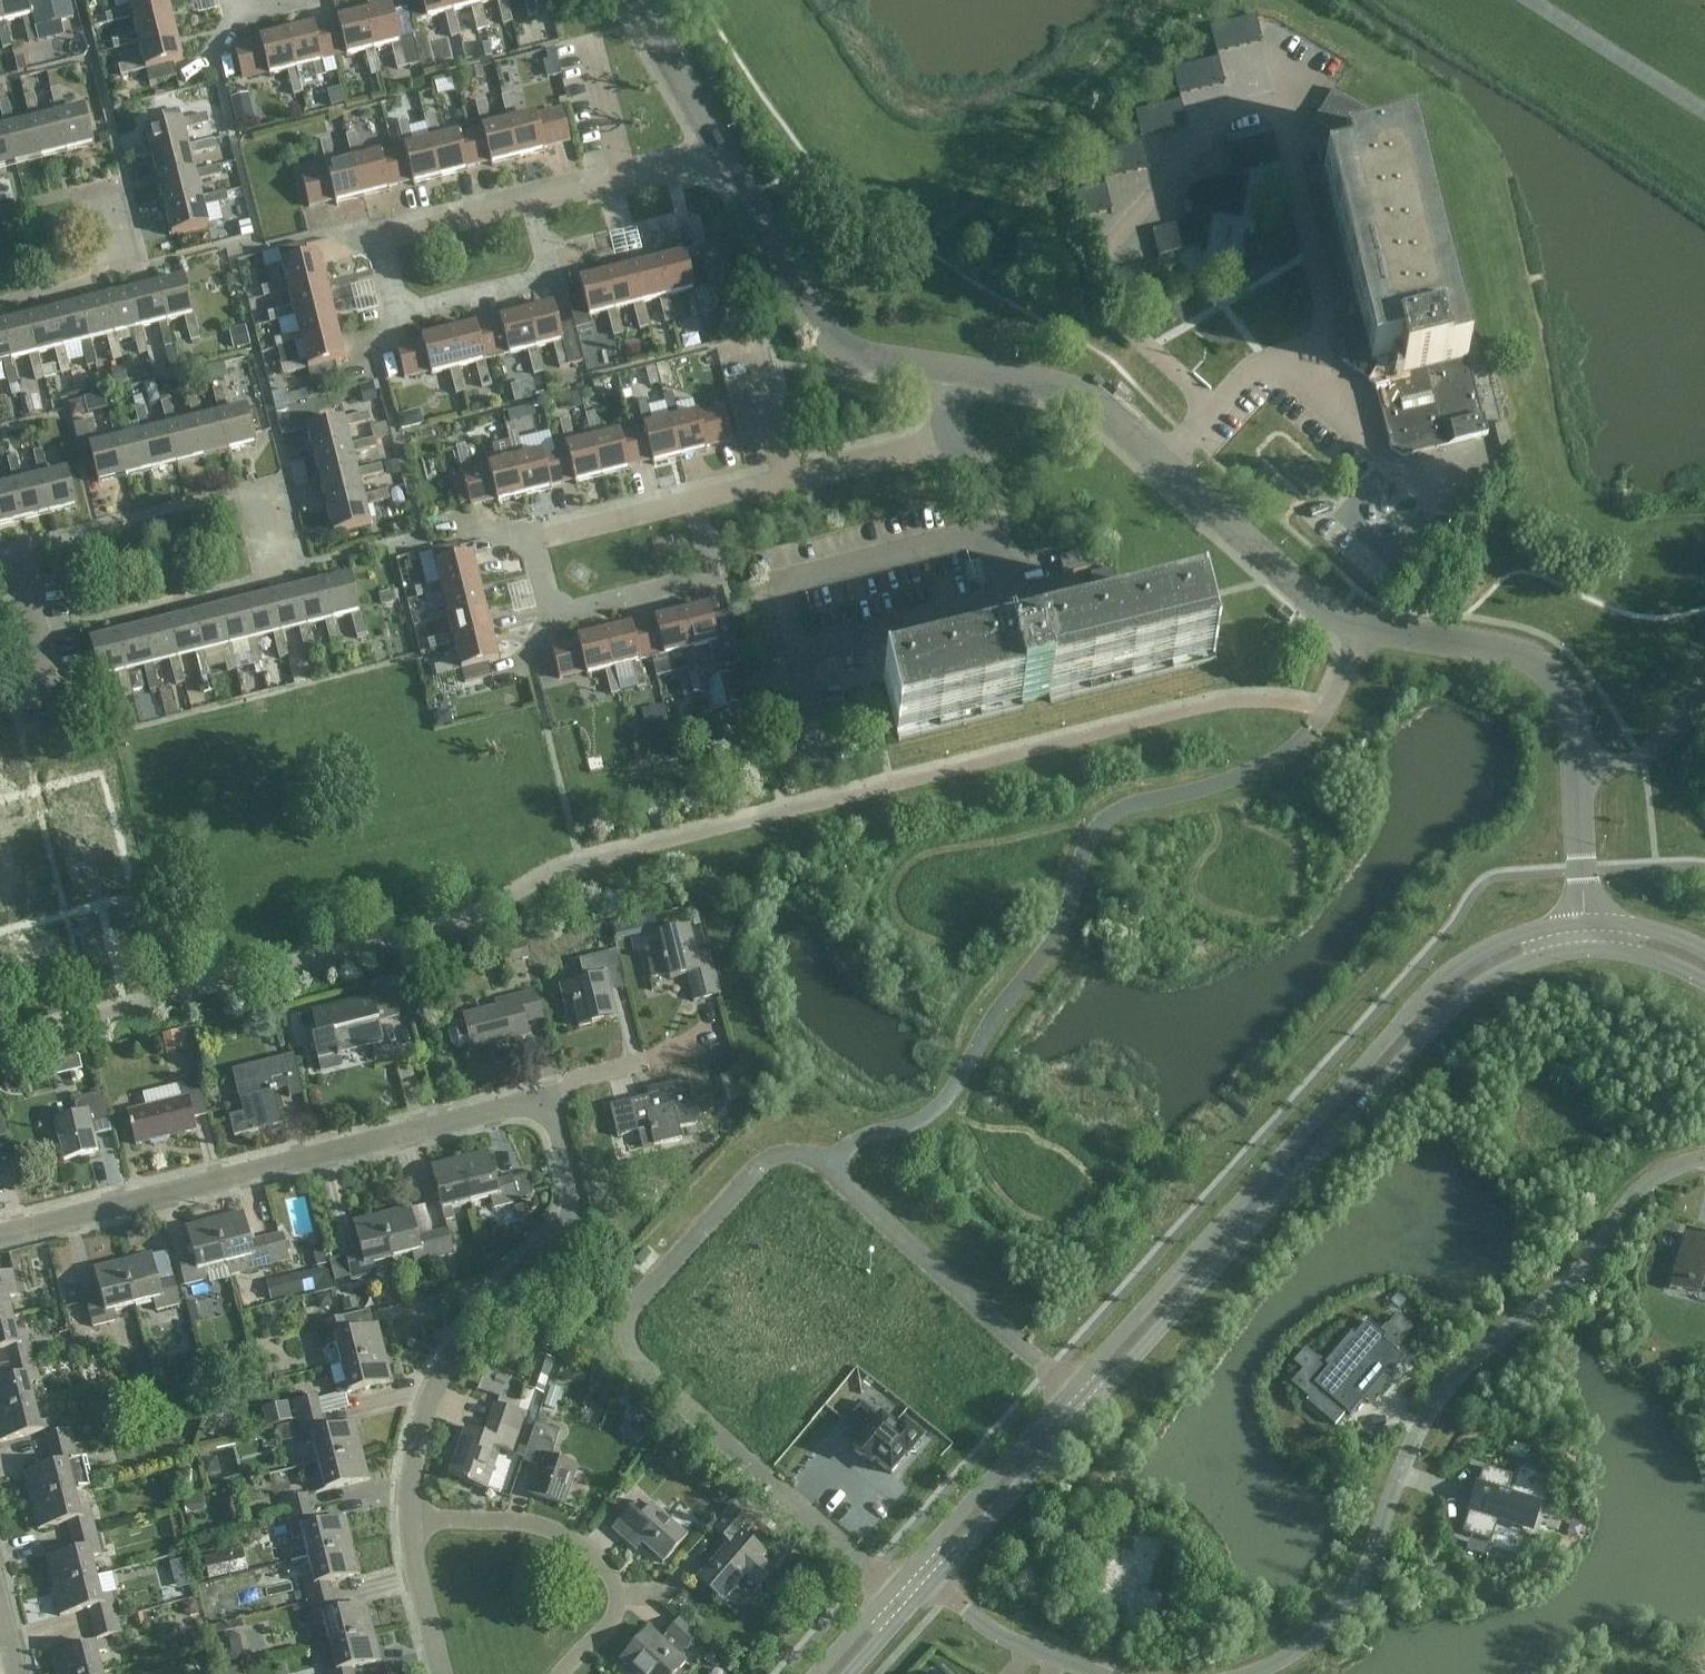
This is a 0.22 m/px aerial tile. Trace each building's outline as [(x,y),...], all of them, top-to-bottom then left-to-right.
[(7,21),(6,22),(1,0),(0,0),(0,30),(4,48),(13,46),(7,21)] [(7,21),(24,17),(31,42),(39,39),(36,27),(29,0),(1,0),(6,22),(7,21)] [(36,27),(62,21),(75,18),(71,0),(29,0),(36,27)] [(170,7),(169,0),(130,0),(132,8),(107,15),(109,23),(134,17),(134,16),(170,7)] [(456,10),(455,10),(452,0),(409,0),(414,21),(447,12),(453,37),(462,34),(456,10)] [(482,4),(481,4),(480,0),(452,0),(455,10),(456,10),(473,6),(479,30),(488,28),(482,4)] [(508,0),(498,0),(504,24),(514,21),(508,0)] [(531,17),(540,15),(536,0),(526,0),(531,17)] [(375,49),(375,48),(393,44),(399,68),(421,63),(415,35),(401,39),(393,5),(366,12),(375,49)] [(140,41),(177,33),(170,7),(134,16),(134,17),(138,34),(114,40),(116,49),(141,43),(140,41)] [(381,73),(375,48),(375,49),(366,12),(338,19),(339,22),(328,24),(335,55),(347,52),(347,55),(367,51),(373,75),(381,73)] [(1251,43),(1262,40),(1256,15),(1244,17),(1251,43)] [(1239,46),(1251,43),(1244,17),(1233,20),(1239,46)] [(1228,49),(1239,46),(1233,20),(1222,23),(1228,49)] [(1217,52),(1228,49),(1222,23),(1210,26),(1217,57),(1207,60),(1213,85),(1224,83),(1217,52)] [(335,55),(328,24),(316,27),(315,24),(287,31),(297,68),(298,68),(315,64),(317,72),(326,70),(324,61),(323,58),(335,55)] [(304,92),(298,68),(297,68),(287,31),(261,38),(261,41),(236,47),(243,78),(269,72),(270,75),(289,70),(295,94),(304,92)] [(178,76),(175,62),(184,60),(177,33),(140,41),(141,43),(145,60),(120,66),(123,75),(147,69),(151,83),(178,76)] [(480,45),(483,58),(493,55),(490,42),(480,45)] [(555,47),(546,49),(548,60),(558,58),(555,47)] [(24,56),(15,58),(18,72),(27,70),(24,56)] [(1201,88),(1213,85),(1207,60),(1195,63),(1201,88)] [(1190,91),(1201,88),(1195,63),(1184,65),(1190,91)] [(1180,93),(1190,91),(1184,65),(1173,68),(1180,99),(1170,102),(1176,128),(1187,125),(1180,93)] [(469,69),(471,81),(483,78),(481,66),(469,69)] [(59,114),(68,150),(95,144),(86,107),(67,112),(60,87),(52,89),(58,114),(59,114)] [(1346,166),(1323,172),(1362,324),(1361,325),(1356,333),(1350,343),(1366,352),(1354,371),(1356,372),(1363,359),(1370,365),(1376,364),(1377,369),(1369,384),(1370,384),(1370,383),(1376,386),(1392,451),(1404,458),(1487,436),(1467,360),(1412,136),(1399,139),(1395,126),(1333,88),(1314,121),(1353,144),(1359,144),(1361,149),(1343,153),(1346,166)] [(342,91),(331,95),(334,107),(346,104),(342,91)] [(407,96),(410,105),(421,102),(419,93),(407,96)] [(59,114),(58,114),(41,118),(35,94),(26,96),(32,120),(33,120),(42,157),(68,150),(59,114)] [(250,94),(231,98),(238,126),(256,122),(250,94)] [(510,120),(519,157),(546,151),(546,148),(572,141),(564,110),(538,116),(537,113),(518,118),(512,94),(503,96),(509,120),(510,120)] [(32,120),(15,125),(9,100),(0,102),(0,103),(6,127),(7,127),(16,164),(42,157),(33,120),(32,120)] [(510,120),(509,120),(492,124),(486,100),(477,103),(483,127),(483,130),(472,133),(479,164),(491,161),(491,164),(519,157),(510,120)] [(1164,131),(1176,128),(1170,102),(1158,105),(1164,131)] [(1153,133),(1164,131),(1158,105),(1147,107),(1153,133)] [(1142,136),(1153,133),(1147,107),(1135,110),(1142,143),(1132,145),(1138,170),(1149,167),(1142,136)] [(190,147),(190,146),(186,129),(210,123),(207,113),(181,120),(178,109),(161,114),(164,124),(146,129),(153,156),(190,147)] [(479,164),(472,133),(460,136),(459,132),(440,137),(434,113),(425,116),(431,139),(432,139),(441,177),(468,170),(467,167),(479,164)] [(432,139),(431,139),(414,144),(408,120),(399,122),(405,146),(405,149),(394,152),(401,183),(413,180),(414,183),(441,177),(432,139)] [(6,127),(0,128),(0,168),(16,164),(7,127),(6,127)] [(401,183),(394,152),(382,155),(382,152),(362,157),(356,133),(348,135),(354,159),(363,196),(390,189),(390,186),(401,183)] [(1232,170),(1233,170),(1279,160),(1272,134),(1226,145),(1232,170)] [(354,159),(336,163),(330,139),(321,141),(327,166),(328,168),(302,175),(310,206),(335,200),(336,203),(363,196),(354,159)] [(197,173),(196,172),(192,155),(216,149),(214,140),(190,146),(190,147),(153,156),(160,182),(197,173)] [(1126,173),(1138,170),(1132,145),(1120,148),(1126,173)] [(1115,176),(1126,173),(1120,148),(1109,151),(1115,176)] [(1103,179),(1115,176),(1109,151),(1097,154),(1104,186),(1094,188),(1100,213),(1111,210),(1103,179)] [(203,199),(203,198),(199,181),(223,174),(221,166),(196,172),(197,173),(160,182),(166,208),(203,199)] [(1235,176),(1234,176),(1223,179),(1230,205),(1241,202),(1235,176)] [(1219,208),(1230,205),(1223,179),(1212,181),(1219,208)] [(1207,210),(1219,208),(1212,181),(1200,184),(1207,210)] [(1196,213),(1207,210),(1200,184),(1190,187),(1197,217),(1186,220),(1192,247),(1204,244),(1196,213)] [(1088,216),(1100,213),(1094,188),(1082,191),(1088,216)] [(1077,219),(1088,216),(1082,191),(1071,194),(1077,219)] [(173,235),(210,226),(205,206),(229,200),(227,192),(203,198),(203,199),(166,208),(173,235)] [(1181,250),(1192,247),(1186,220),(1175,223),(1181,250)] [(251,221),(240,223),(243,237),(254,234),(251,221)] [(1170,253),(1181,250),(1175,223),(1163,226),(1170,253)] [(1159,255),(1170,253),(1163,226),(1151,229),(1159,260),(1149,263),(1155,289),(1167,286),(1159,255)] [(310,256),(307,243),(306,242),(279,249),(287,282),(263,288),(265,297),(290,291),(289,290),(326,280),(319,253),(310,256)] [(688,263),(685,253),(658,260),(668,297),(686,292),(692,316),(714,310),(701,259),(688,263)] [(675,321),(668,297),(658,260),(632,267),(642,304),(643,303),(660,299),(666,323),(675,321)] [(1144,292),(1155,289),(1149,263),(1137,266),(1144,292)] [(1132,295),(1144,292),(1137,266),(1126,269),(1132,295)] [(649,327),(643,303),(642,304),(632,267),(607,273),(616,310),(617,310),(634,306),(640,330),(649,327)] [(1122,298),(1132,295),(1126,269),(1114,272),(1122,298)] [(623,334),(617,310),(616,310),(607,273),(580,280),(582,290),(567,294),(576,329),(592,325),(590,317),(608,312),(614,336),(623,334)] [(167,322),(168,321),(185,317),(191,341),(201,339),(186,278),(157,285),(167,322)] [(296,315),(333,306),(326,280),(289,290),(290,291),(294,308),(270,314),(272,323),(296,317),(296,315)] [(174,346),(168,321),(167,322),(157,285),(133,291),(141,328),(142,328),(160,323),(166,348),(174,346)] [(141,328),(133,291),(107,298),(116,334),(118,342),(136,338),(141,362),(150,359),(142,328),(141,328)] [(118,342),(116,334),(107,298),(81,304),(90,341),(108,337),(114,361),(122,359),(118,342)] [(96,365),(90,341),(81,304),(55,311),(64,347),(65,347),(81,343),(88,367),(96,365)] [(537,349),(555,344),(561,369),(583,363),(574,327),(561,330),(554,305),(527,312),(537,349)] [(302,341),(339,332),(333,306),(296,315),(296,317),(300,334),(276,340),(278,349),(302,343),(302,341)] [(71,372),(65,347),(64,347),(55,311),(28,317),(38,354),(39,354),(56,350),(62,374),(71,372)] [(544,373),(537,349),(527,312),(500,318),(501,321),(489,324),(498,358),(529,351),(535,375),(544,373)] [(45,378),(39,354),(38,354),(28,317),(2,324),(12,361),(13,360),(30,356),(36,380),(45,378)] [(691,350),(713,344),(707,320),(685,326),(691,350)] [(13,360),(12,361),(2,324),(0,324),(0,364),(4,363),(10,387),(19,385),(13,360)] [(485,362),(498,358),(489,324),(477,327),(477,324),(450,331),(459,368),(476,364),(483,388),(491,386),(485,362)] [(229,330),(234,349),(250,345),(246,326),(229,330)] [(466,393),(459,368),(450,331),(422,338),(423,341),(397,347),(405,378),(431,372),(432,375),(451,370),(457,395),(466,393)] [(340,375),(336,362),(346,359),(339,332),(302,341),(302,343),(307,361),(282,367),(284,375),(309,369),(312,382),(340,375)] [(174,346),(166,348),(171,370),(177,369),(180,368),(174,346)] [(208,367),(211,380),(227,377),(224,363),(208,367)] [(110,370),(114,384),(127,380),(123,366),(110,370)] [(85,378),(89,390),(101,387),(98,374),(85,378)] [(343,389),(341,380),(309,388),(311,397),(343,389)] [(529,382),(512,387),(516,403),(533,399),(529,382)] [(360,387),(364,403),(378,400),(373,383),(360,387)] [(221,414),(230,451),(257,444),(248,408),(229,412),(223,388),(213,390),(219,415),(221,414)] [(566,396),(569,410),(583,406),(579,392),(566,396)] [(672,420),(681,457),(708,450),(707,447),(733,440),(725,409),(699,416),(698,413),(679,418),(673,393),(664,396),(671,420),(672,420)] [(24,397),(29,414),(42,411),(38,394),(24,397)] [(104,394),(85,399),(89,412),(107,408),(104,394)] [(221,414),(219,415),(202,419),(196,394),(187,397),(193,421),(195,421),(204,457),(230,451),(221,414)] [(672,420),(671,420),(654,424),(648,400),(639,402),(645,426),(644,427),(645,430),(633,433),(641,463),(653,460),(653,463),(681,457),(672,420)] [(195,421),(193,421),(176,425),(170,401),(162,403),(168,427),(169,427),(178,464),(204,457),(195,421)] [(169,427),(168,427),(150,432),(144,407),(136,409),(142,434),(143,434),(152,470),(178,464),(169,427)] [(143,434),(142,434),(125,438),(119,413),(110,416),(116,440),(117,440),(126,477),(152,470),(143,434)] [(351,446),(351,445),(347,428),(371,422),(369,413),(308,428),(315,455),(351,446)] [(397,415),(401,430),(413,427),(410,417),(405,413),(397,415)] [(641,463),(633,433),(622,435),(621,432),(602,437),(596,413),(587,415),(593,440),(594,439),(603,476),(630,469),(629,466),(641,463)] [(99,444),(93,420),(75,424),(81,449),(90,447),(99,483),(126,477),(117,440),(116,440),(99,444)] [(594,439),(593,440),(575,444),(569,420),(561,422),(567,446),(555,449),(563,483),(575,480),(576,483),(603,476),(594,439)] [(371,426),(374,439),(389,435),(386,423),(371,426)] [(563,483),(555,449),(524,457),(518,432),(509,434),(515,459),(516,459),(525,496),(552,489),(552,486),(563,483)] [(358,472),(357,471),(353,454),(378,448),(375,439),(351,445),(351,446),(315,455),(321,481),(358,472)] [(496,454),(487,456),(489,466),(489,469),(473,473),(466,445),(457,447),(471,506),(497,500),(498,503),(525,496),(516,459),(515,459),(498,463),(496,454)] [(41,477),(51,514),(78,508),(68,470),(49,475),(43,451),(35,453),(41,477)] [(41,477),(23,482),(17,457),(8,460),(15,484),(25,521),(51,514),(41,477)] [(384,464),(387,476),(401,473),(398,461),(384,464)] [(364,498),(364,497),(360,480),(384,474),(382,465),(357,471),(358,472),(321,481),(328,507),(364,498)] [(15,484),(0,487),(0,527),(25,521),(15,484)] [(334,534),(371,525),(366,506),(391,500),(388,491),(364,497),(364,498),(328,507),(334,534)] [(463,557),(460,544),(432,550),(441,583),(416,590),(418,598),(443,592),(442,591),(479,582),(473,555),(463,557)] [(1087,552),(1061,558),(1065,575),(1091,569),(1087,552)] [(1120,585),(1116,568),(1092,574),(1096,590),(1120,585)] [(335,620),(335,619),(353,615),(359,639),(367,637),(352,576),(325,583),(335,620)] [(449,617),(486,608),(479,582),(442,591),(443,592),(447,610),(423,616),(425,625),(449,619),(449,617)] [(341,644),(335,619),(335,620),(325,583),(299,589),(309,626),(327,622),(333,646),(341,644)] [(315,650),(309,626),(299,589),(273,596),(283,633),(283,632),(301,628),(307,653),(315,650)] [(380,593),(383,607),(397,604),(394,589),(380,593)] [(289,657),(283,632),(283,633),(273,596),(247,602),(257,639),(275,635),(281,659),(289,657)] [(263,663),(257,639),(247,602),(222,609),(231,646),(232,645),(249,641),(255,666),(263,663)] [(1217,663),(1212,639),(1202,602),(1037,643),(1032,621),(1017,625),(1020,636),(1006,639),(1009,651),(885,681),(900,742),(1025,711),(1024,708),(1051,702),(1051,704),(1217,663)] [(692,649),(693,649),(710,645),(716,669),(742,663),(730,613),(713,617),(710,606),(683,613),(692,649)] [(455,643),(492,634),(486,608),(449,617),(449,619),(453,635),(429,641),(431,650),(456,644),(455,643)] [(238,670),(232,645),(231,646),(222,609),(196,615),(205,652),(206,652),(223,648),(229,672),(238,670)] [(699,674),(693,649),(692,649),(683,613),(656,619),(657,622),(645,625),(653,659),(684,651),(690,676),(699,674)] [(212,676),(206,652),(205,652),(196,615),(170,622),(179,658),(180,658),(198,654),(204,678),(212,676)] [(186,683),(180,658),(179,658),(170,622),(144,628),(153,665),(154,665),(171,660),(177,685),(186,683)] [(641,662),(653,659),(645,625),(633,628),(633,625),(605,632),(614,669),(615,669),(632,664),(638,689),(647,686),(641,662)] [(160,689),(154,665),(153,665),(144,628),(118,635),(127,671),(128,671),(145,667),(151,691),(160,689)] [(621,693),(615,669),(614,669),(605,632),(578,638),(579,641),(553,647),(561,679),(586,673),(587,675),(607,671),(612,695),(621,693)] [(493,677),(490,663),(499,661),(492,634),(455,643),(456,644),(460,661),(436,668),(438,676),(462,670),(466,684),(493,677)] [(134,696),(128,671),(127,671),(118,635),(91,641),(100,678),(119,673),(125,698),(134,696)] [(664,706),(647,710),(653,733),(669,729),(664,706)] [(432,715),(435,728),(453,723),(451,715),(445,712),(432,715)] [(711,718),(717,741),(733,737),(728,714),(711,718)] [(677,752),(691,749),(688,733),(673,737),(677,752)] [(702,999),(720,994),(710,952),(697,955),(690,926),(660,933),(663,944),(646,948),(653,977),(670,973),(672,978),(696,973),(702,999)] [(526,942),(511,945),(516,962),(530,958),(526,942)] [(574,1003),(579,1027),(619,1017),(612,991),(628,987),(618,950),(580,959),(585,979),(560,985),(565,1005),(574,1003)] [(321,1071),(342,1065),(339,1051),(384,1039),(379,1022),(400,1017),(390,978),(370,983),(373,997),(313,1012),(319,1036),(313,1037),(321,1071)] [(460,1047),(471,1045),(472,1049),(529,1035),(526,1022),(543,1018),(536,992),(497,1002),(498,1007),(464,1016),(465,1021),(454,1024),(450,1032),(452,1043),(460,1047)] [(178,1032),(163,1035),(167,1052),(182,1049),(178,1032)] [(283,1125),(277,1100),(275,1090),(289,1088),(290,1097),(305,1093),(295,1054),(233,1070),(244,1113),(230,1116),(235,1137),(283,1125)] [(68,1058),(72,1073),(83,1070),(79,1055),(68,1058)] [(745,1098),(738,1072),(721,1077),(729,1102),(745,1098)] [(129,1112),(137,1145),(197,1130),(193,1118),(209,1114),(201,1080),(179,1086),(182,1098),(129,1112)] [(659,1094),(611,1107),(618,1136),(639,1132),(642,1149),(682,1139),(680,1128),(697,1123),(687,1080),(657,1088),(659,1094)] [(108,1120),(101,1092),(74,1099),(78,1114),(54,1119),(64,1161),(100,1152),(93,1124),(108,1120)] [(496,1181),(489,1152),(460,1159),(472,1203),(491,1198),(494,1209),(518,1203),(517,1200),(534,1196),(528,1174),(511,1179),(511,1178),(496,1181)] [(452,1208),(472,1203),(460,1159),(432,1166),(445,1221),(455,1218),(452,1208)] [(440,1259),(433,1233),(418,1237),(410,1207),(382,1214),(394,1259),(413,1254),(415,1265),(440,1259)] [(216,1220),(227,1264),(247,1260),(249,1270),(273,1264),(272,1260),(268,1245),(267,1240),(266,1238),(251,1242),(244,1213),(216,1220)] [(373,1264),(394,1259),(382,1214),(353,1222),(360,1251),(345,1255),(352,1280),(376,1274),(373,1264)] [(207,1269),(227,1264),(216,1220),(187,1227),(194,1256),(179,1260),(186,1286),(210,1279),(207,1269)] [(440,1259),(455,1255),(448,1230),(433,1233),(440,1259)] [(1670,1289),(1672,1290),(1674,1279),(1688,1283),(1687,1285),(1692,1286),(1693,1285),(1702,1287),(1704,1281),(1704,1239),(1684,1234),(1670,1289)] [(268,1245),(272,1260),(282,1258),(288,1256),(283,1236),(267,1240),(268,1245)] [(323,1245),(310,1248),(315,1268),(328,1264),(323,1245)] [(651,1254),(646,1249),(636,1260),(641,1265),(651,1254)] [(124,1261),(134,1306),(154,1301),(157,1311),(181,1305),(175,1279),(160,1283),(152,1254),(124,1261)] [(115,1311),(134,1306),(124,1261),(95,1269),(102,1298),(87,1302),(93,1327),(118,1321),(115,1311)] [(267,1283),(271,1300),(304,1292),(304,1294),(314,1292),(315,1294),(333,1289),(328,1271),(317,1269),(299,1274),(299,1275),(267,1283)] [(14,1315),(9,1297),(20,1294),(14,1270),(0,1273),(0,1318),(14,1315)] [(383,1293),(386,1305),(402,1301),(399,1289),(383,1293)] [(317,1297),(320,1307),(326,1310),(334,1307),(331,1293),(317,1297)] [(1391,1302),(1400,1310),(1408,1301),(1400,1293),(1391,1302)] [(360,1308),(357,1297),(342,1301),(344,1312),(360,1308)] [(35,1356),(29,1334),(19,1336),(14,1315),(0,1318),(0,1351),(6,1349),(10,1363),(35,1356)] [(1388,1327),(1387,1329),(1402,1341),(1404,1339),(1413,1329),(1397,1316),(1388,1327)] [(341,1364),(386,1353),(379,1325),(349,1333),(345,1317),(320,1323),(326,1348),(336,1345),(341,1364)] [(1328,1368),(1314,1385),(1350,1416),(1386,1374),(1389,1377),(1404,1359),(1383,1341),(1386,1338),(1368,1322),(1356,1335),(1353,1332),(1325,1365),(1328,1368)] [(1306,1349),(1294,1363),(1303,1371),(1315,1357),(1306,1349)] [(129,1357),(133,1374),(147,1371),(143,1353),(129,1357)] [(338,1396),(393,1382),(386,1353),(341,1364),(330,1367),(338,1396)] [(36,1403),(31,1383),(41,1380),(35,1356),(10,1363),(13,1378),(0,1381),(0,1412),(36,1403)] [(552,1370),(536,1365),(528,1389),(545,1394),(552,1370)] [(552,1386),(545,1406),(556,1410),(562,1389),(552,1386)] [(595,1394),(593,1401),(596,1406),(602,1408),(608,1406),(610,1400),(608,1394),(602,1391),(595,1394)] [(298,1421),(323,1415),(318,1395),(293,1402),(298,1421)] [(0,1412),(0,1442),(53,1429),(51,1420),(41,1422),(36,1403),(0,1412)] [(263,1409),(267,1427),(293,1420),(288,1403),(263,1409)] [(863,1403),(846,1423),(864,1437),(854,1450),(853,1450),(872,1465),(875,1461),(892,1474),(907,1456),(908,1457),(912,1453),(915,1453),(920,1447),(919,1443),(923,1439),(904,1424),(903,1425),(898,1421),(893,1427),(863,1403)] [(501,1450),(512,1453),(525,1414),(496,1404),(486,1434),(466,1428),(450,1475),(465,1480),(464,1482),(487,1490),(501,1450)] [(319,1463),(363,1452),(356,1423),(327,1430),(323,1415),(298,1421),(304,1445),(314,1443),(319,1463)] [(624,1429),(634,1444),(647,1436),(637,1421),(624,1429)] [(563,1506),(576,1466),(552,1458),(557,1444),(561,1431),(537,1422),(532,1436),(523,1462),(540,1468),(531,1495),(563,1506)] [(50,1450),(75,1444),(71,1429),(46,1435),(50,1450)] [(31,1500),(94,1484),(87,1456),(79,1458),(75,1444),(50,1450),(54,1465),(24,1473),(31,1500)] [(316,1493),(370,1480),(363,1452),(319,1463),(324,1482),(313,1484),(316,1493)] [(1484,1467),(1462,1533),(1491,1542),(1498,1520),(1520,1528),(1529,1500),(1507,1493),(1512,1476),(1484,1467)] [(186,1474),(189,1490),(202,1488),(200,1472),(186,1474)] [(81,1510),(76,1490),(94,1485),(94,1484),(31,1500),(39,1530),(68,1522),(72,1536),(97,1530),(91,1507),(81,1510)] [(165,1495),(165,1502),(171,1504),(177,1501),(179,1496),(176,1492),(170,1492),(165,1495)] [(288,1516),(313,1510),(309,1494),(284,1500),(288,1516)] [(201,1497),(183,1500),(186,1514),(203,1511),(201,1497)] [(649,1511),(639,1502),(614,1530),(637,1551),(643,1544),(664,1563),(689,1535),(654,1505),(649,1511)] [(754,1527),(732,1507),(713,1528),(733,1545),(714,1566),(712,1563),(698,1579),(725,1602),(747,1577),(760,1589),(777,1570),(764,1559),(768,1554),(747,1536),(754,1527)] [(309,1557),(353,1546),(346,1517),(317,1524),(313,1510),(288,1516),(293,1539),(304,1537),(309,1557)] [(53,1587),(98,1577),(92,1557),(103,1554),(97,1530),(72,1536),(75,1552),(46,1559),(53,1587)] [(310,1603),(335,1597),(331,1582),(360,1575),(353,1546),(309,1557),(315,1580),(305,1583),(310,1603)] [(244,1550),(205,1558),(210,1581),(249,1573),(244,1550)] [(183,1560),(171,1563),(174,1574),(185,1571),(183,1560)] [(94,1623),(119,1617),(113,1593),(102,1596),(98,1577),(53,1587),(61,1616),(90,1609),(94,1623)] [(331,1643),(375,1632),(368,1604),(338,1611),(335,1597),(310,1603),(315,1626),(326,1623),(331,1643)] [(200,1614),(196,1601),(183,1604),(184,1612),(191,1617),(200,1614)] [(98,1639),(123,1632),(119,1617),(94,1623),(98,1639)] [(680,1620),(668,1633),(672,1636),(666,1643),(649,1629),(622,1660),(637,1673),(676,1673),(687,1662),(679,1655),(685,1648),(686,1649),(698,1636),(680,1620)] [(222,1657),(229,1662),(238,1660),(243,1653),(240,1637),(233,1632),(223,1634),(219,1641),(222,1657)] [(353,1668),(382,1661),(375,1632),(331,1643),(336,1662),(325,1665),(327,1673),(354,1673),(353,1668)] [(103,1672),(98,1653),(109,1650),(106,1641),(52,1655),(57,1673),(94,1673),(103,1672)]
